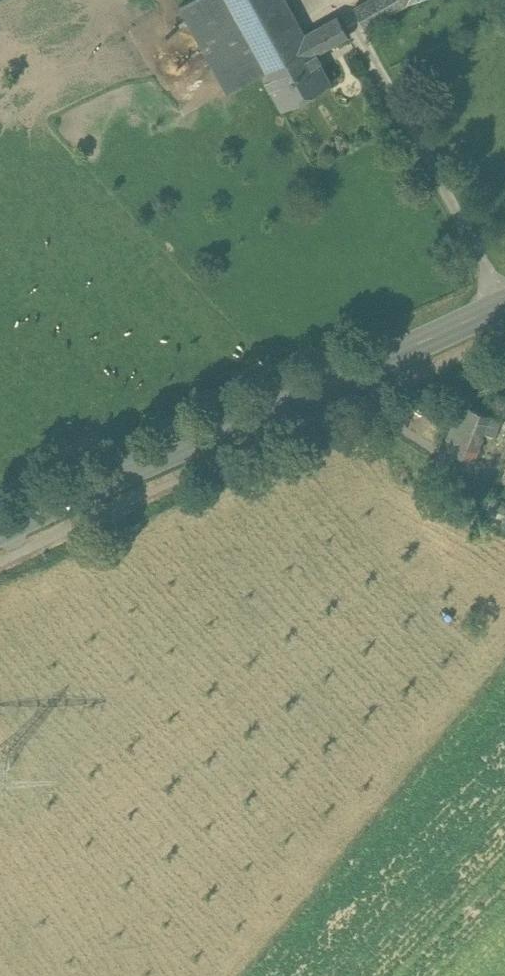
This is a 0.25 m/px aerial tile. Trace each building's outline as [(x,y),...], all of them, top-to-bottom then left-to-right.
[(217,0),(194,0),(175,10),(222,98),(259,78),(217,0)] [(259,78),(261,83),(310,57),(300,38),(279,0),(217,0),(259,78)] [(351,10),(362,28),(414,0),(369,0),(351,10)] [(334,20),(300,38),(310,57),(343,38),(334,20)] [(310,57),(261,83),(279,115),(327,88),(310,57)] [(483,412),(501,419),(504,410),(504,400),(490,394),(483,412)] [(483,412),(460,403),(443,448),(473,459),(484,432),(495,437),(501,419),(483,412)] [(489,500),(482,518),(504,527),(504,506),(489,500)]
